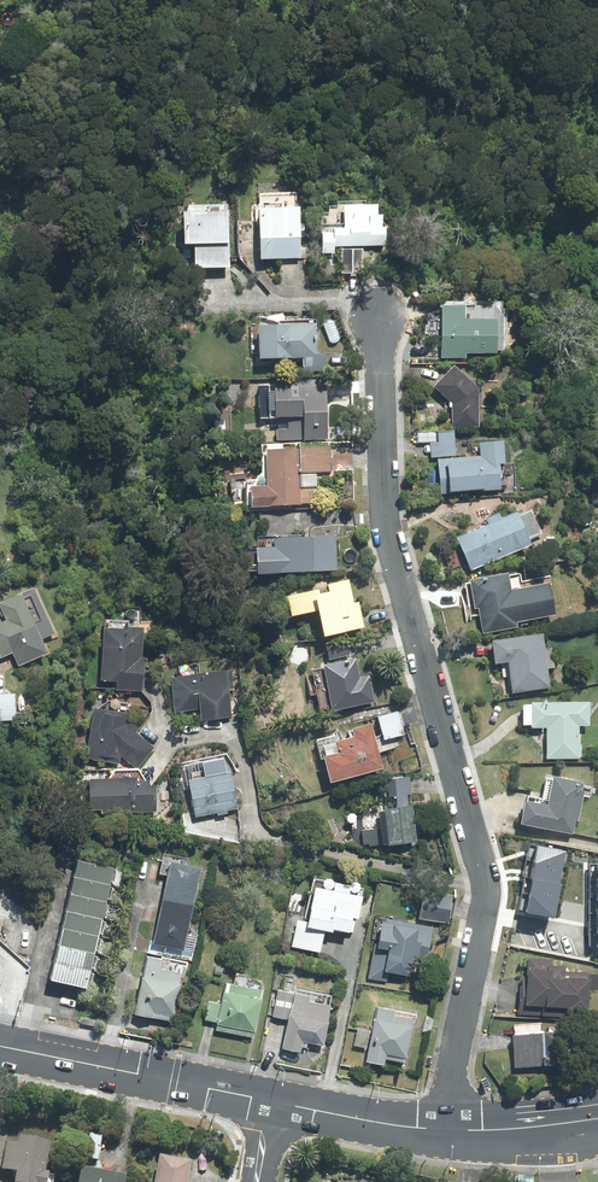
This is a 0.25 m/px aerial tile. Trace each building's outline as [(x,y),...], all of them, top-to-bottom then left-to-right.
[(327,236),(319,236),(320,255),(331,255),(331,248),(381,246),(380,231),(374,231),(374,220),(369,220),(369,208),(360,209),(360,205),(338,206),(338,210),(326,210),(327,236)] [(292,210),(255,213),(258,260),(295,257),(292,210)] [(224,267),(222,214),(178,216),(179,246),(191,246),(192,269),(224,267)] [(360,253),(340,253),(340,275),(360,275),(360,253)] [(460,309),(441,309),(441,358),(461,358),(461,354),(489,354),(489,348),(499,348),(499,340),(515,340),(515,318),(499,318),(499,312),(491,312),(491,324),(460,324),(460,309)] [(312,326),(255,328),(257,359),(300,357),(301,369),(323,368),(322,357),(314,358),(312,326)] [(475,427),(473,392),(451,370),(433,387),(450,403),(451,428),(475,427)] [(328,439),(327,384),(269,387),(270,418),(288,417),(289,428),(276,429),(276,442),(302,441),(328,439)] [(453,455),(451,435),(438,436),(439,447),(430,448),(430,457),(453,455)] [(479,458),(437,461),(439,495),(495,490),(493,463),(499,463),(498,446),(478,448),(479,458)] [(327,471),(326,451),(263,454),(264,491),(249,491),(250,508),(315,505),(314,471),(327,471)] [(511,516),(459,540),(472,568),(524,545),(511,516)] [(334,571),(333,539),(273,541),(273,552),(253,553),(254,574),(334,571)] [(503,576),(467,583),(477,634),(513,627),(512,623),(551,615),(545,584),(506,591),(503,576)] [(315,594),(285,600),(288,616),(313,610),(319,638),(361,629),(356,606),(349,608),(345,587),(328,591),(329,595),(316,598),(315,594)] [(29,591),(0,604),(0,612),(6,625),(0,628),(0,654),(1,656),(11,652),(17,665),(43,654),(37,640),(49,635),(29,591)] [(142,635),(101,632),(98,691),(139,693),(142,635)] [(545,688),(536,637),(490,645),(494,665),(506,663),(511,694),(545,688)] [(324,647),(327,660),(347,656),(345,643),(324,647)] [(352,665),(323,670),(331,711),(370,704),(365,681),(356,683),(352,665)] [(200,676),(170,681),(174,709),(198,706),(201,721),(229,717),(222,675),(200,679),(200,676)] [(584,705),(530,706),(530,728),(546,728),(547,759),(573,759),(573,726),(584,725),(584,705)] [(401,736),(395,713),(375,718),(380,740),(401,736)] [(137,769),(151,750),(121,727),(122,719),(92,715),(86,758),(116,762),(117,754),(137,769)] [(376,769),(365,729),(350,733),(352,740),(332,745),(335,756),(321,760),(326,782),(376,769)] [(225,776),(187,784),(194,815),(232,807),(225,776)] [(383,830),(362,834),(364,848),(412,841),(406,794),(409,794),(407,779),(386,782),(388,797),(394,796),(396,810),(380,812),(383,830)] [(129,782),(86,784),(87,813),(150,809),(150,792),(141,785),(129,785),(129,782)] [(569,832),(577,790),(550,784),(544,811),(523,806),(519,822),(569,832)] [(563,846),(533,841),(531,858),(560,863),(563,846)] [(560,863),(531,858),(528,875),(530,875),(557,880),(560,863)] [(83,990),(108,871),(71,863),(46,982),(83,990)] [(195,871),(167,865),(152,943),(180,949),(195,871)] [(557,880),(530,875),(528,892),(557,897),(560,880),(557,880)] [(350,933),(356,899),(310,892),(304,925),(297,924),(293,947),(315,950),(319,928),(350,933)] [(557,897),(528,892),(525,909),(554,914),(557,897)] [(446,924),(450,899),(420,894),(417,920),(446,924)] [(426,932),(379,925),(370,977),(384,979),(385,973),(403,976),(406,957),(422,960),(426,932)] [(157,961),(145,959),(134,1016),(149,1018),(151,1012),(169,1016),(176,975),(155,971),(157,961)] [(548,962),(522,961),(519,1016),(586,1018),(588,977),(562,976),(562,970),(547,970),(548,962)] [(261,991),(226,984),(217,1031),(252,1038),(261,991)] [(305,1000),(277,995),(274,1017),(287,1019),(281,1050),(296,1052),(298,1039),(319,1043),(325,1009),(304,1005),(305,1000)] [(413,1013),(378,1008),(369,1063),(404,1068),(413,1013)] [(567,1032),(514,1036),(516,1067),(569,1064),(567,1032)] [(100,1137),(87,1134),(81,1161),(95,1164),(100,1137)] [(9,1143),(3,1170),(21,1174),(19,1181),(44,1181),(45,1177),(41,1177),(48,1146),(18,1139),(16,1145),(9,1143)] [(156,1160),(151,1181),(182,1181),(185,1166),(156,1160)] [(79,1172),(77,1181),(122,1181),(123,1180),(79,1172)]
